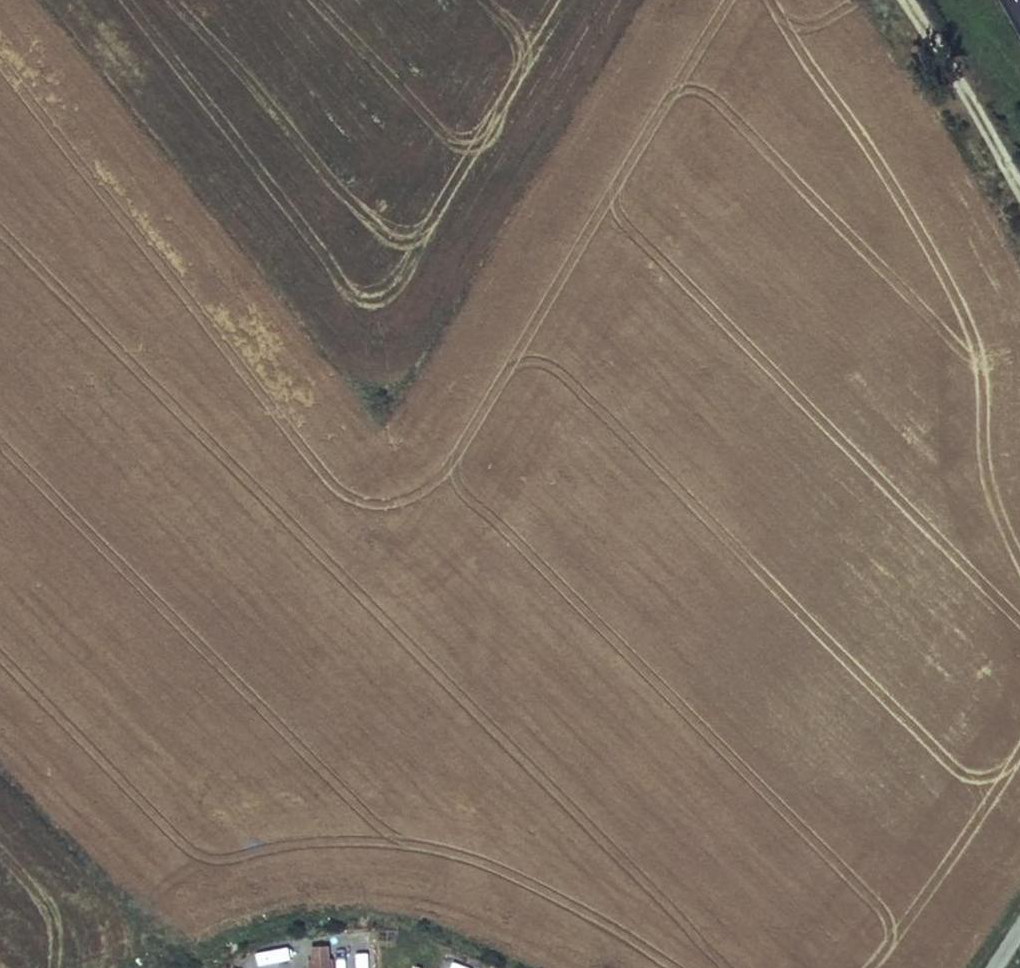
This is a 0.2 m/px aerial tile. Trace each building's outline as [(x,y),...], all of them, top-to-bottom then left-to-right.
[(327,951),(313,951),(313,967),(326,967),(327,951)]
